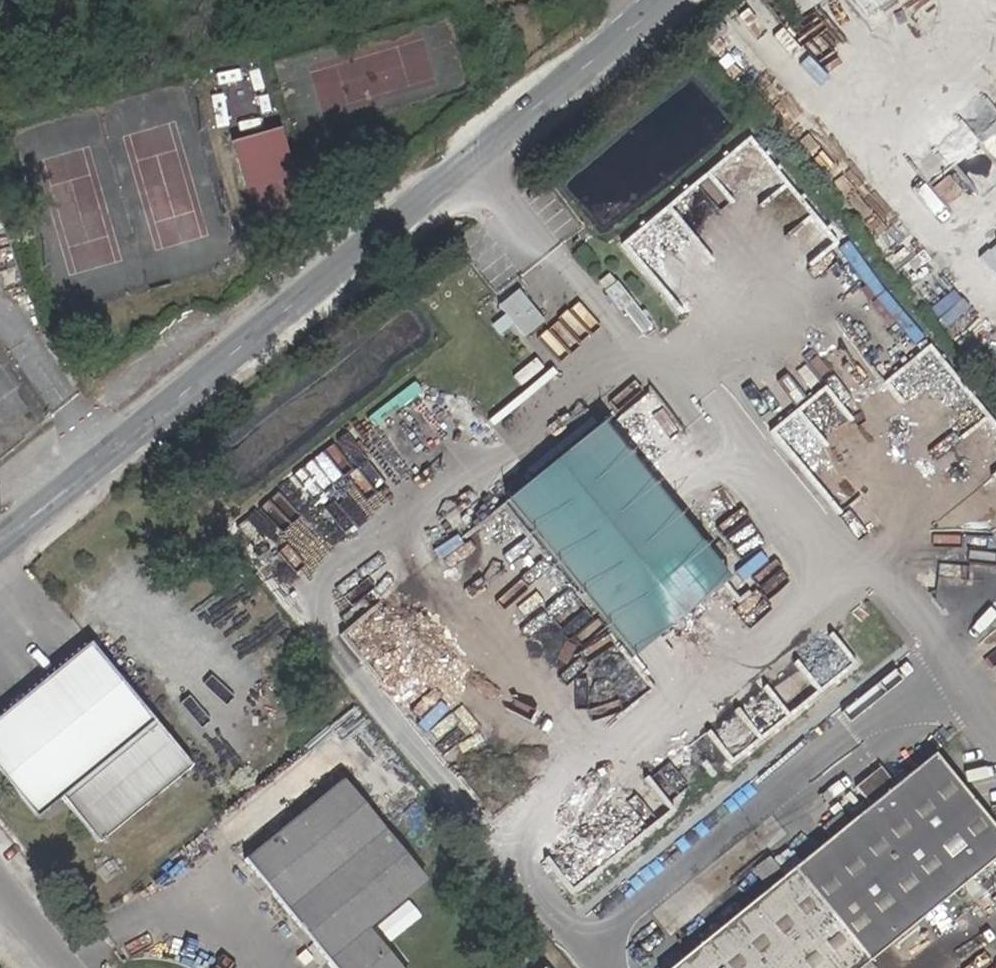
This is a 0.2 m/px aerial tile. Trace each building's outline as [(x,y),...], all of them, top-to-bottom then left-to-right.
[(265,222),(301,212),(279,132),(242,141),(265,222)] [(233,144),(256,225),(265,222),(242,141),(233,144)] [(514,298),(493,313),(519,348),(540,332),(514,298)] [(600,424),(500,500),(621,660),(721,585),(600,424)] [(0,723),(0,781),(36,824),(57,806),(151,728),(87,651),(0,723)] [(57,806),(96,852),(189,774),(151,728),(57,806)] [(671,967),(863,967),(995,858),(995,834),(931,756),(890,791),(876,771),(849,793),(864,811),(671,967)] [(323,967),(394,967),(366,932),(425,884),(341,780),(239,863),(323,967)] [(745,877),(756,889),(772,877),(761,864),(745,877)]
